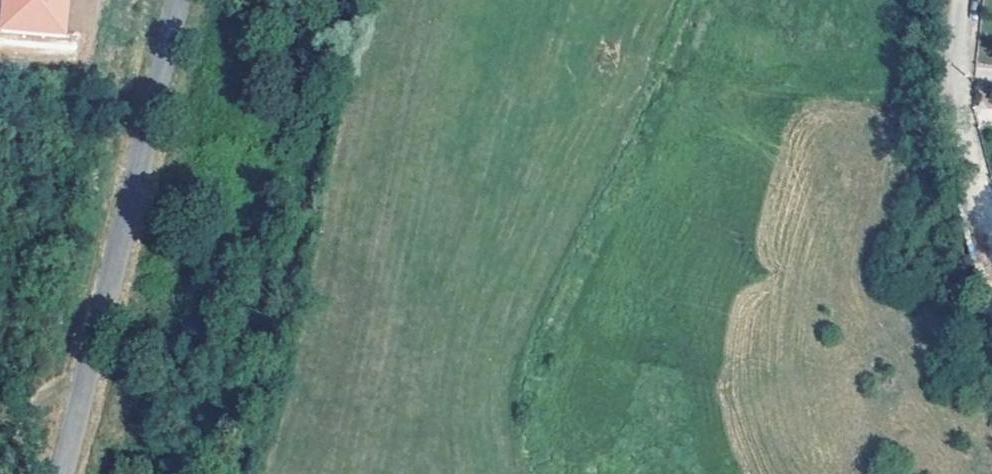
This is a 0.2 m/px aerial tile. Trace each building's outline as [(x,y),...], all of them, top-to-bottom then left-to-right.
[(0,41),(64,48),(69,0),(4,0),(0,41)]
